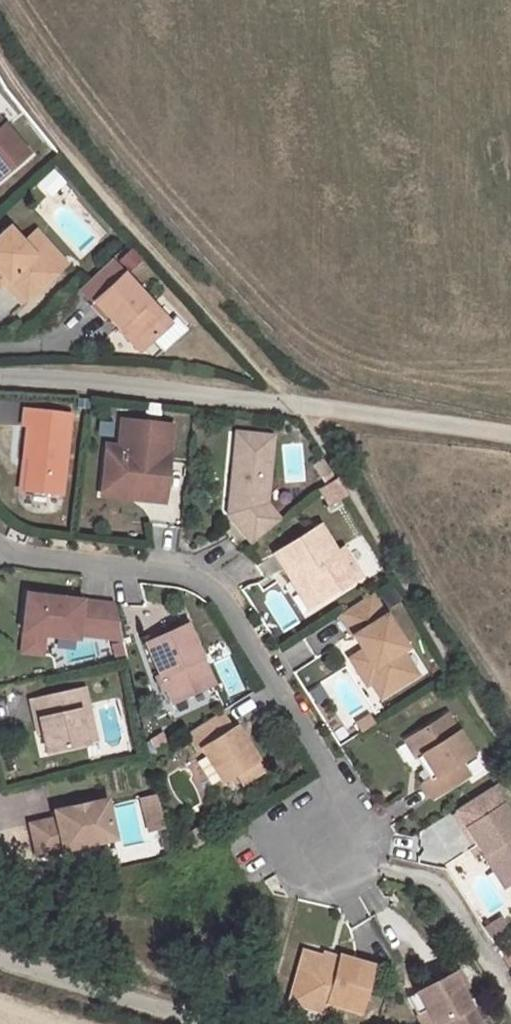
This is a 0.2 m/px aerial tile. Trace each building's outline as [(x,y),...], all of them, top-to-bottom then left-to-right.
[(0,121),(0,181),(30,157),(0,121)] [(48,194),(62,182),(52,171),(38,183),(48,194)] [(10,229),(0,238),(0,284),(3,287),(9,282),(28,302),(58,275),(39,254),(36,257),(24,244),(10,229)] [(38,231),(24,244),(36,257),(39,254),(58,275),(69,265),(38,231)] [(132,250),(114,260),(122,274),(140,264),(132,250)] [(125,276),(95,303),(139,353),(170,326),(125,276)] [(62,489),(71,409),(25,404),(23,420),(28,420),(24,452),(29,452),(25,485),(62,489)] [(172,422),(123,416),(120,443),(119,450),(107,449),(103,479),(144,483),(142,496),(164,498),(167,470),(165,470),(166,457),(169,458),(172,422)] [(275,437),(237,432),(232,473),(241,474),(238,499),(229,498),(227,515),(251,544),(281,521),(267,504),(275,437)] [(29,452),(24,452),(21,485),(25,485),(29,452)] [(241,474),(232,473),(229,498),(238,499),(241,474)] [(144,483),(103,479),(102,491),(142,496),(144,483)] [(315,606),(360,578),(343,549),(336,553),(319,526),(274,555),(291,582),(298,578),(315,606)] [(298,578),(291,582),(309,610),(315,606),(298,578)] [(122,639),(114,605),(26,595),(22,633),(77,639),(77,635),(122,639)] [(371,595),(339,615),(354,637),(362,651),(350,659),(360,676),(373,669),(388,692),(415,675),(401,651),(405,649),(371,595)] [(186,625),(145,644),(160,677),(156,679),(161,690),(165,688),(172,703),(213,684),(186,625)] [(373,669),(360,676),(365,685),(370,682),(380,698),(388,692),(373,669)] [(84,689),(31,701),(35,721),(39,720),(46,754),(87,745),(79,711),(89,709),(84,689)] [(89,709),(79,711),(87,745),(96,743),(89,709)] [(232,729),(221,712),(186,734),(197,752),(201,750),(222,783),(235,774),(242,784),(262,771),(234,727),(232,729)] [(357,724),(362,732),(374,725),(369,716),(357,724)] [(446,716),(403,742),(415,761),(420,757),(433,777),(428,781),(422,784),(431,798),(466,777),(458,763),(470,756),(446,716)] [(420,757),(415,761),(428,781),(433,777),(420,757)] [(482,856),(490,851),(510,884),(510,883),(510,819),(491,788),(454,811),(482,856)] [(140,798),(143,813),(159,809),(156,794),(140,798)] [(55,819),(30,824),(37,856),(115,839),(106,800),(54,812),(55,819)] [(159,809),(143,813),(147,832),(164,828),(159,809)] [(490,851),(482,856),(503,889),(510,884),(490,851)] [(373,968),(339,958),(339,960),(337,966),(325,962),(323,959),(304,953),(291,996),(326,1006),(327,1004),(360,1013),(373,968)] [(324,956),(323,959),(325,962),(337,966),(339,960),(324,956)] [(457,972),(415,993),(431,1023),(476,1023),(460,992),(466,989),(457,972)] [(406,997),(420,1023),(431,1023),(415,993),(406,997)] [(326,1006),(291,996),(289,1003),(324,1013),(326,1006)]
